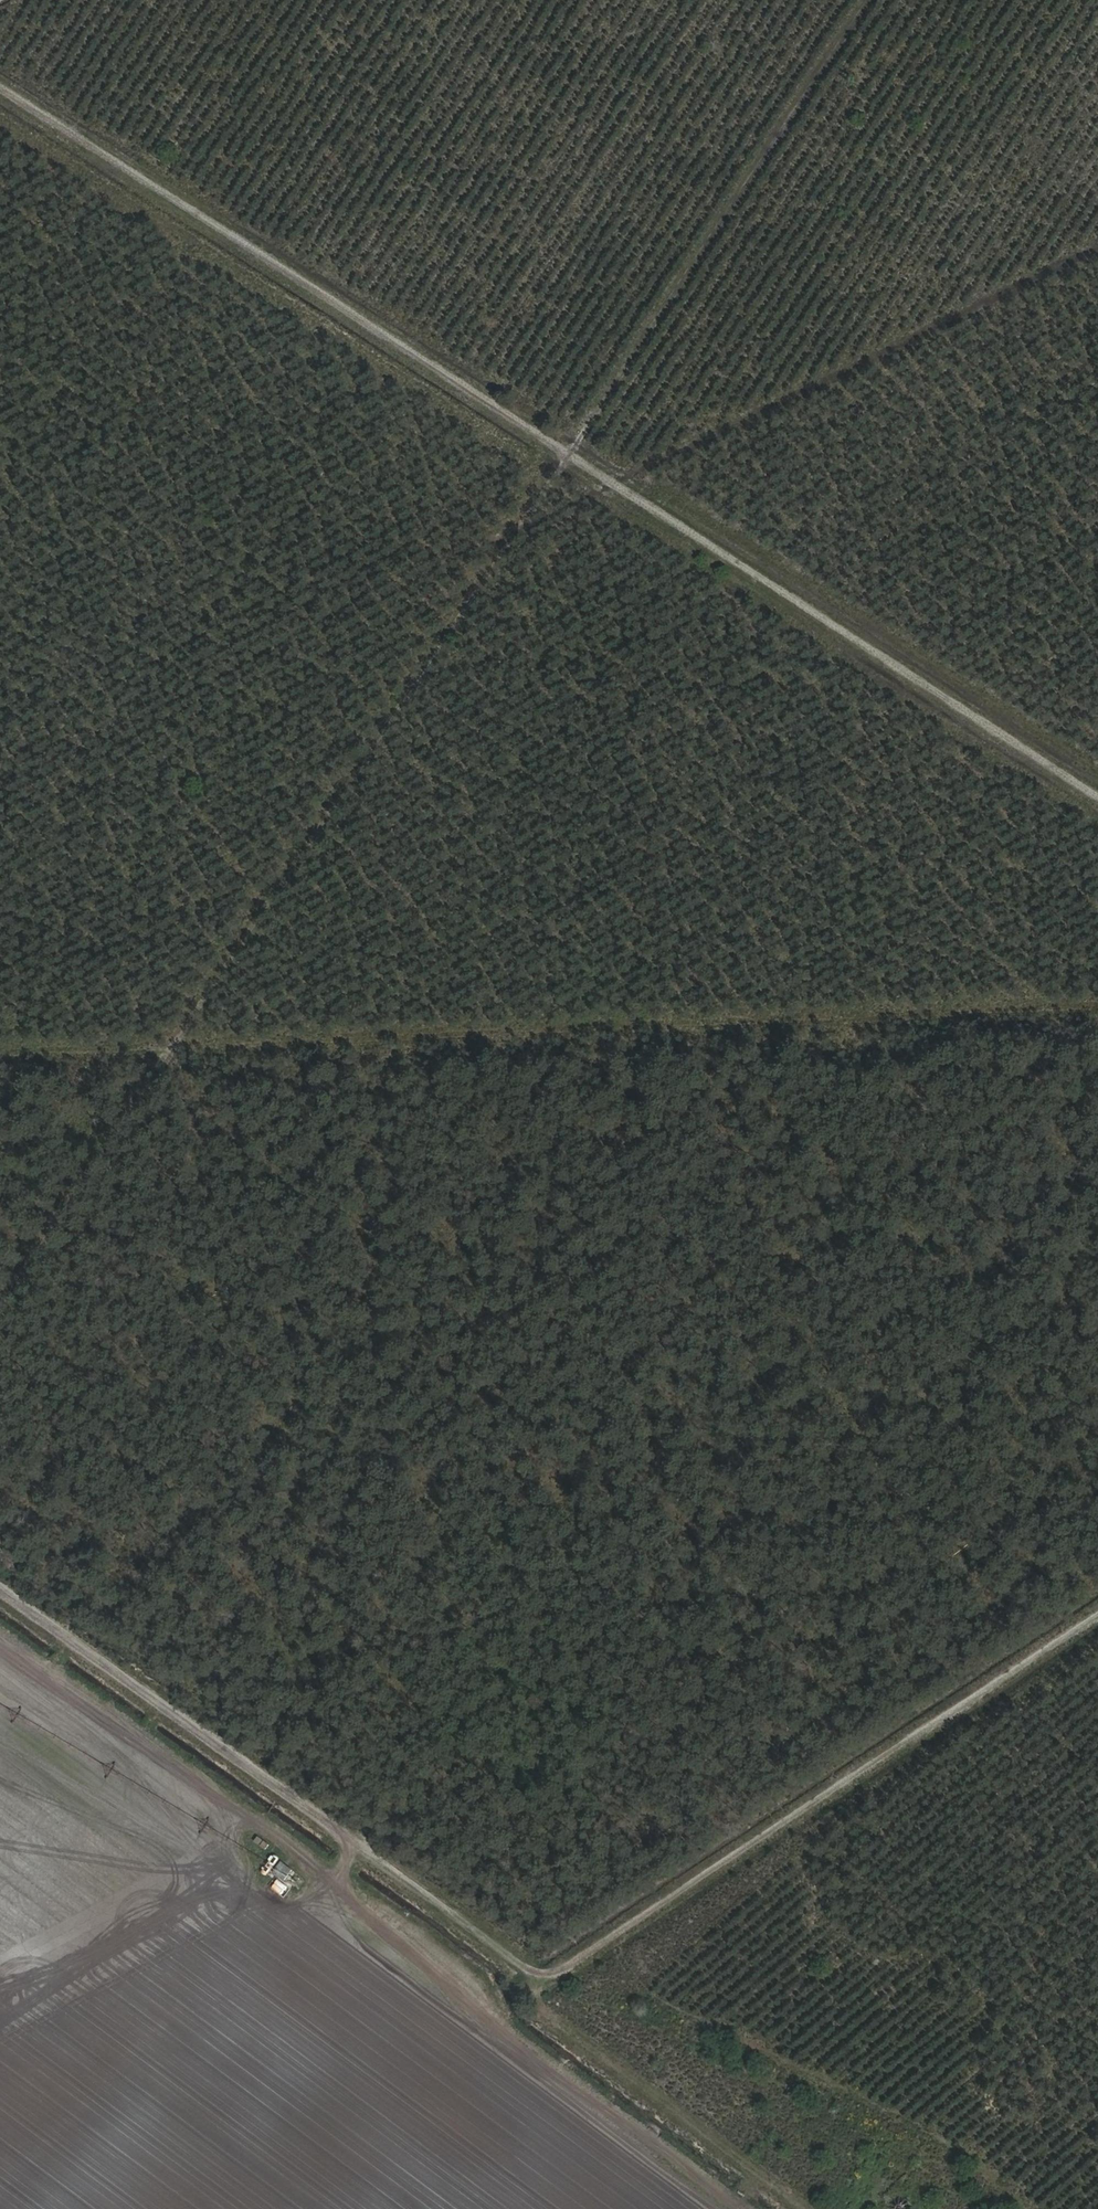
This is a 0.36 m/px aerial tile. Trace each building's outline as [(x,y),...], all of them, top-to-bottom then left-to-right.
[(282,1860),(273,1871),(284,1881),(294,1870),(282,1860)] [(282,1895),(288,1886),(275,1878),(269,1887),(282,1895)]
